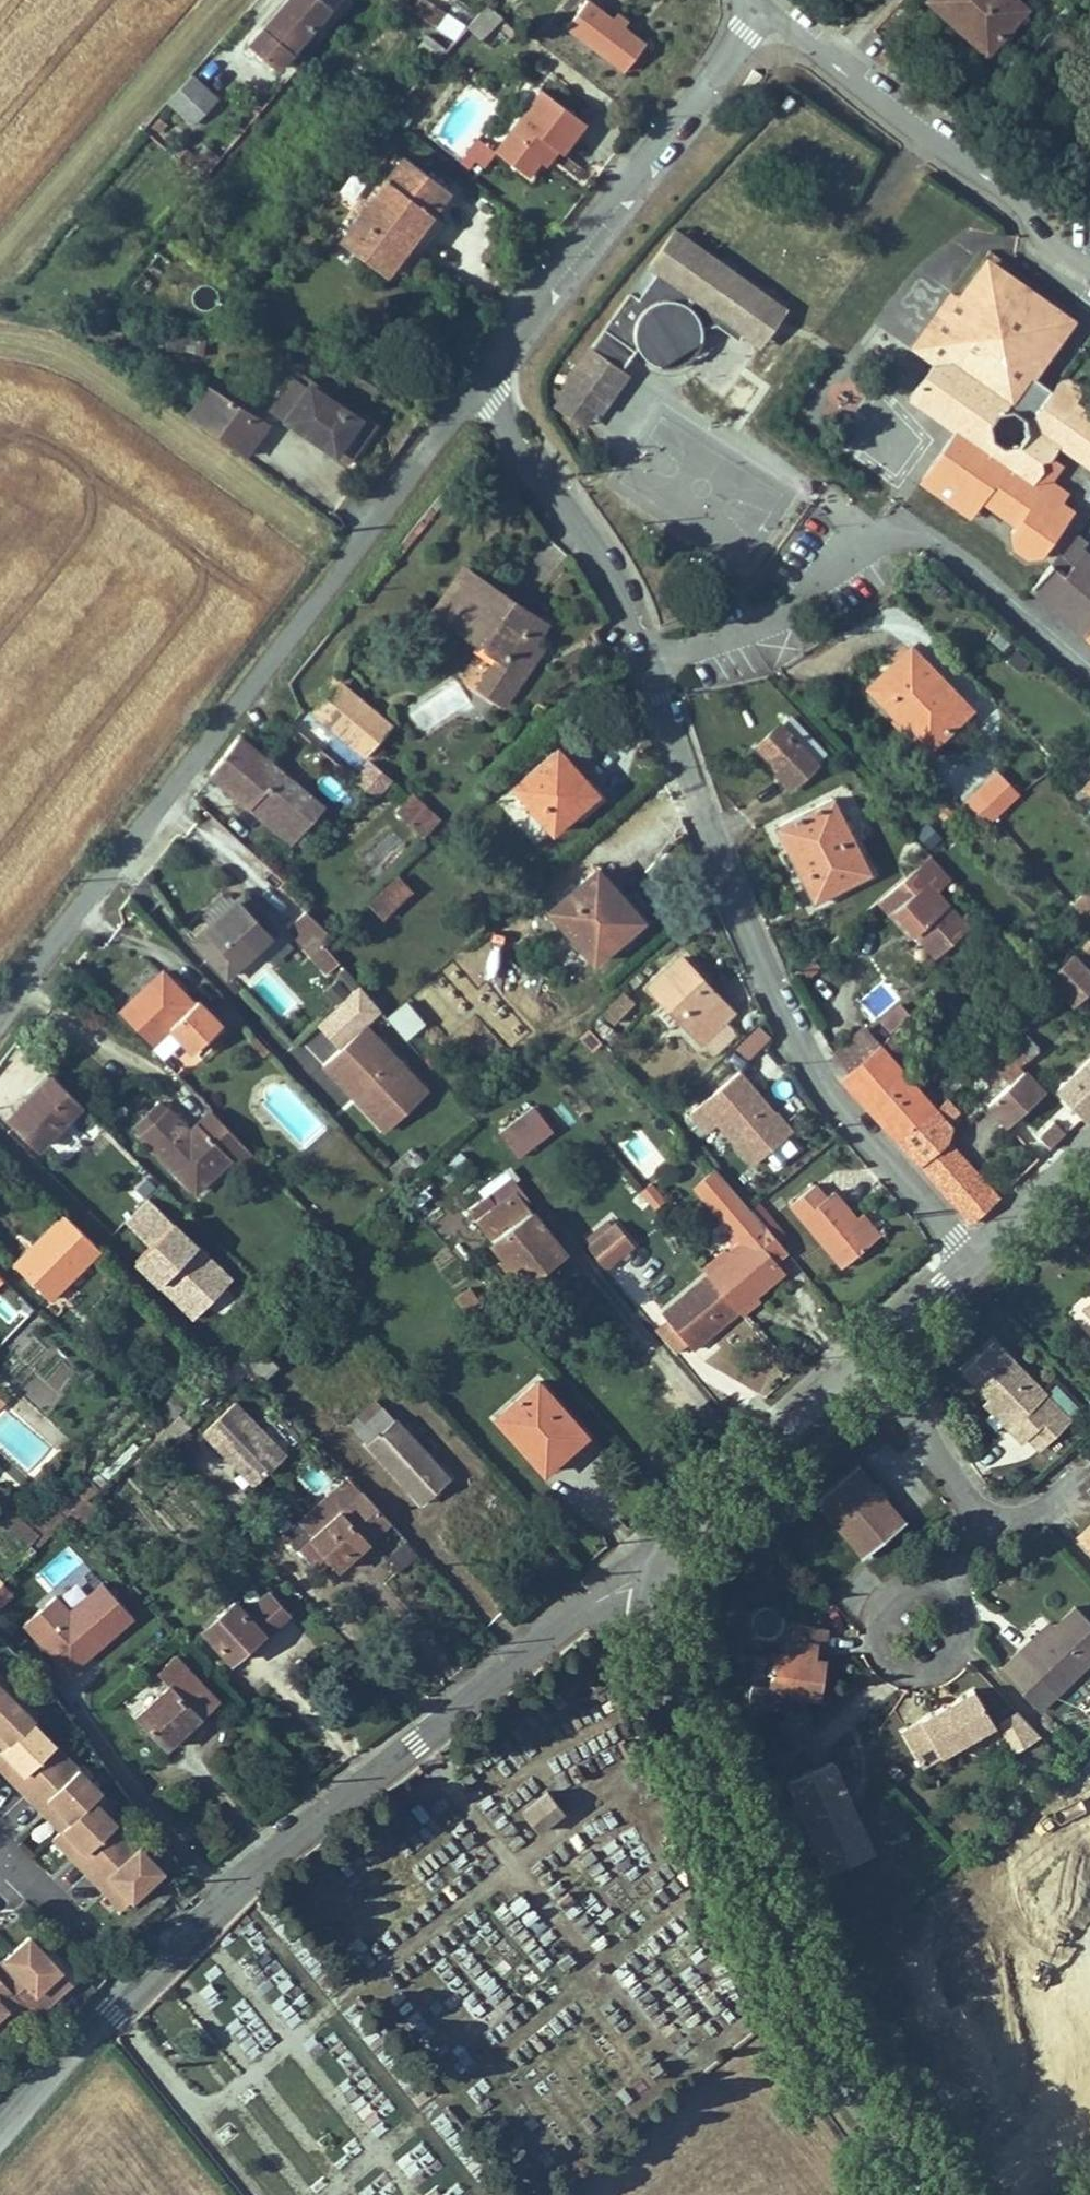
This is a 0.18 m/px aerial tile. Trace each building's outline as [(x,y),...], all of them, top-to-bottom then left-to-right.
[(251,43),(275,63),(328,0),(287,0),(251,43)] [(403,5),(450,41),(464,24),(433,0),(407,0),(403,5)] [(524,1),(523,0),(495,0),(495,1),(512,15),(524,1)] [(1022,0),(939,0),(983,43),(1024,2),(1022,0)] [(494,47),(513,24),(485,2),(466,25),(494,47)] [(647,57),(589,12),(568,38),(627,83),(647,57)] [(214,92),(188,69),(165,96),(191,118),(214,92)] [(586,137),(543,105),(498,165),(530,189),(551,161),(562,169),(570,158),(586,137)] [(483,177),(494,162),(480,152),(469,167),(483,177)] [(457,204),(412,169),(347,250),(392,286),(419,252),(457,204)] [(678,218),(674,224),(748,278),(744,284),(759,296),(743,318),(750,324),(764,334),(789,300),(678,218)] [(748,278),(674,224),(561,376),(565,379),(596,401),(599,403),(627,365),(620,360),(636,338),(640,346),(646,352),(654,357),(660,360),(706,330),(707,328),(707,325),(707,322),(707,320),(718,314),(743,333),(750,324),(743,318),(759,296),(744,284),(748,278)] [(1059,303),(996,252),(966,289),(978,298),(951,332),(954,350),(936,351),(909,386),(953,420),(923,458),(972,497),(977,491),(997,440),(986,431),(983,416),(993,405),(1009,403),(1035,367),(1063,330),(1059,303)] [(951,332),(978,298),(966,289),(958,282),(916,335),(936,351),(954,350),(951,332)] [(1074,315),(1059,303),(1063,330),(1074,315)] [(1009,403),(1019,412),(1022,427),(1013,439),(997,440),(977,491),(1008,516),(1001,524),(1005,538),(1020,549),(1035,548),(1042,540),(1048,533),(1043,486),(1027,474),(1036,463),(1036,455),(1043,454),(1054,440),(1089,468),(1089,410),(1077,400),(1082,393),(1080,380),(1071,374),(1061,375),(1055,382),(1035,367),(1009,403)] [(210,376),(188,403),(241,447),(264,419),(210,376)] [(565,379),(556,393),(586,415),(596,401),(565,379)] [(336,421),(344,410),(311,384),(282,419),(329,455),(338,443),(348,430),(336,421)] [(356,420),(344,410),(336,421),(348,430),(356,420)] [(972,497),(923,458),(916,467),(966,506),(972,497)] [(1068,506),(1043,486),(1048,533),(1057,520),(1068,506)] [(1057,520),(1048,533),(1042,540),(1061,556),(1088,554),(1089,556),(1089,547),(1057,520)] [(1088,554),(1061,556),(1051,566),(1041,557),(1020,581),(1089,640),(1089,556),(1088,554)] [(493,659),(482,678),(507,692),(528,654),(522,650),(539,621),(511,605),(465,578),(437,627),(493,659)] [(956,717),(896,655),(856,694),(916,756),(956,717)] [(507,692),(482,678),(474,693),(498,707),(507,692)] [(307,721),(361,768),(383,741),(330,695),(307,721)] [(566,728),(520,766),(560,810),(604,772),(583,748),(566,728)] [(800,770),(765,733),(745,754),(764,775),(759,781),(774,796),(800,770)] [(225,763),(211,779),(285,847),(314,816),(240,746),(225,763)] [(992,785),(968,806),(988,828),(1012,807),(992,785)] [(423,834),(441,816),(413,788),(395,806),(423,834)] [(759,834),(770,855),(777,851),(803,901),(818,892),(822,901),(858,883),(818,805),(759,834)] [(988,828),(968,806),(957,816),(977,838),(988,828)] [(602,851),(553,893),(597,943),(646,901),(628,879),(602,851)] [(777,851),(770,855),(799,912),(822,901),(818,892),(803,901),(777,851)] [(386,877),(357,903),(372,919),(400,890),(386,877)] [(227,970),(276,923),(239,885),(227,897),(217,886),(206,897),(195,907),(206,918),(190,933),(227,970)] [(865,911),(877,927),(888,919),(907,942),(927,967),(956,942),(916,894),(909,901),(896,885),(865,911)] [(1064,915),(1081,932),(1087,939),(1089,937),(1089,895),(1088,893),(1064,915)] [(319,935),(296,912),(278,930),(319,971),(326,962),(308,946),(319,935)] [(687,946),(650,975),(695,1033),(731,1004),(715,983),(687,946)] [(136,984),(107,1011),(171,1072),(218,1023),(189,996),(185,1000),(152,968),(136,984)] [(1056,968),(1035,989),(1053,1008),(1058,1013),(1079,992),(1056,968)] [(881,1034),(912,1012),(887,978),(856,1000),(881,1034)] [(617,1024),(635,998),(618,986),(599,1012),(617,1024)] [(405,997),(384,1015),(404,1038),(425,1019),(405,997)] [(749,1058),(771,1034),(756,1020),(734,1044),(749,1058)] [(434,1080),(375,1021),(334,1062),(362,1090),(366,1087),(369,1091),(366,1094),(387,1115),(414,1089),(419,1095),(434,1080)] [(853,1108),(888,1147),(921,1118),(848,1037),(821,1061),(834,1077),(830,1082),(853,1108)] [(1073,1124),(1089,1109),(1089,1108),(1089,1045),(1082,1053),(1042,1090),(1073,1124)] [(742,1066),(701,1096),(752,1162),(792,1133),(776,1112),(742,1066)] [(38,1072),(8,1102),(0,1109),(0,1119),(26,1144),(68,1101),(38,1072)] [(1016,1076),(979,1110),(999,1132),(1011,1120),(1035,1097),(1016,1076)] [(398,1125),(438,1084),(434,1080),(419,1095),(414,1089),(387,1115),(398,1125)] [(249,1150),(202,1103),(176,1131),(171,1126),(176,1120),(149,1095),(135,1109),(122,1122),(186,1183),(223,1145),(239,1162),(249,1150)] [(515,1158),(553,1128),(532,1102),(495,1132),(515,1158)] [(901,1161),(911,1173),(936,1150),(940,1138),(934,1131),(949,1118),(936,1105),(931,1110),(921,1118),(888,1147),(901,1161)] [(1020,1150),(1032,1163),(1054,1142),(1043,1130),(1027,1144),(1020,1150)] [(639,1138),(626,1148),(641,1167),(653,1158),(639,1138)] [(415,1174),(435,1154),(424,1143),(404,1163),(415,1174)] [(438,1169),(449,1179),(468,1158),(458,1148),(438,1169)] [(987,1206),(936,1150),(911,1173),(962,1229),(973,1219),(987,1206)] [(654,1207),(665,1194),(649,1179),(637,1193),(654,1207)] [(874,1243),(856,1218),(834,1188),(827,1193),(817,1180),(791,1200),(842,1266),(874,1243)] [(495,1186),(451,1221),(525,1314),(563,1284),(509,1214),(514,1211),(495,1186)] [(226,1275),(142,1195),(119,1219),(144,1242),(129,1257),(189,1314),(226,1275)] [(880,1239),(861,1213),(856,1218),(874,1243),(880,1239)] [(92,1249),(56,1215),(27,1243),(7,1262),(44,1296),(92,1249)] [(705,1277),(736,1316),(764,1295),(788,1276),(778,1264),(788,1255),(758,1215),(746,1225),(755,1238),(705,1277)] [(615,1220),(588,1243),(605,1265),(633,1243),(615,1220)] [(736,1316),(705,1277),(663,1311),(697,1349),(716,1333),(736,1316)] [(464,1312),(480,1301),(469,1284),(452,1295),(464,1312)] [(217,1323),(240,1300),(224,1285),(201,1307),(217,1323)] [(1078,1312),(1089,1325),(1089,1301),(1078,1312)] [(1078,1312),(1070,1319),(1085,1334),(1089,1330),(1089,1325),(1078,1312)] [(235,1357),(246,1370),(256,1381),(275,1362),(261,1346),(274,1334),(266,1326),(235,1357)] [(954,1379),(979,1407),(1003,1432),(997,1438),(1011,1452),(1042,1422),(1029,1408),(1035,1402),(985,1349),(954,1379)] [(528,1386),(489,1419),(537,1473),(553,1459),(575,1440),(528,1386)] [(372,1393),(342,1419),(412,1500),(425,1489),(442,1475),(372,1393)] [(270,1456),(219,1404),(188,1435),(216,1464),(218,1461),(225,1468),(222,1470),(239,1487),(270,1456)] [(1003,1432),(979,1407),(973,1412),(997,1438),(1003,1432)] [(281,1408),(266,1425),(286,1443),(301,1425),(281,1408)] [(225,1468),(218,1461),(216,1464),(222,1470),(225,1468)] [(834,1470),(883,1527),(889,1521),(840,1465),(834,1470)] [(834,1470),(795,1504),(844,1561),(864,1543),(883,1527),(834,1470)] [(378,1518),(354,1491),(342,1478),(275,1539),(303,1571),(328,1549),(335,1557),(346,1547),(378,1518)] [(30,1544),(44,1529),(2,1491),(0,1493),(0,1517),(30,1544)] [(1061,1545),(1078,1564),(1079,1563),(1089,1575),(1089,1542),(1078,1530),(1061,1545)] [(394,1538),(382,1560),(399,1569),(411,1547),(394,1538)] [(99,1575),(67,1603),(55,1590),(19,1622),(66,1675),(135,1615),(99,1575)] [(275,1620),(255,1598),(228,1623),(215,1608),(189,1632),(218,1663),(245,1639),(249,1645),(257,1638),(275,1620)] [(1010,1648),(980,1677),(1020,1720),(1038,1703),(1033,1698),(1062,1671),(1066,1675),(1089,1653),(1089,1650),(1057,1616),(1034,1637),(1016,1654),(1010,1648)] [(782,1694),(799,1697),(804,1662),(794,1660),(797,1646),(802,1647),(805,1628),(770,1622),(766,1641),(774,1642),(772,1657),(754,1654),(748,1688),(731,1685),(727,1707),(770,1714),(772,1704),(774,1693),(782,1694)] [(1034,1637),(1028,1631),(1010,1648),(1016,1654),(1034,1637)] [(208,1700),(167,1659),(150,1677),(159,1686),(126,1719),(158,1751),(184,1725),(208,1700)] [(1066,1675),(1062,1671),(1033,1698),(1038,1703),(1066,1675)] [(9,1775),(43,1807),(57,1821),(50,1829),(71,1850),(95,1873),(119,1896),(159,1858),(88,1786),(94,1781),(26,1713),(33,1707),(0,1676),(0,1767),(9,1775)] [(780,1705),(782,1694),(774,1693),(772,1704),(780,1705)] [(973,1732),(954,1697),(933,1708),(881,1737),(899,1773),(973,1732)] [(1021,1747),(997,1720),(977,1731),(994,1761),(1021,1747)] [(765,1787),(799,1862),(838,1845),(822,1808),(829,1805),(812,1766),(765,1787)] [(545,1785),(517,1807),(536,1830),(564,1808),(545,1785)] [(853,1858),(829,1805),(822,1808),(838,1845),(799,1862),(806,1878),(853,1858)] [(5,2004),(13,2012),(25,2000),(35,2011),(71,1975),(30,1934),(0,1964),(0,2009),(5,2004)] [(429,2122),(491,2194),(523,2194),(447,2107),(429,2122)] [(420,2141),(396,2161),(410,2178),(434,2159),(420,2141)]
